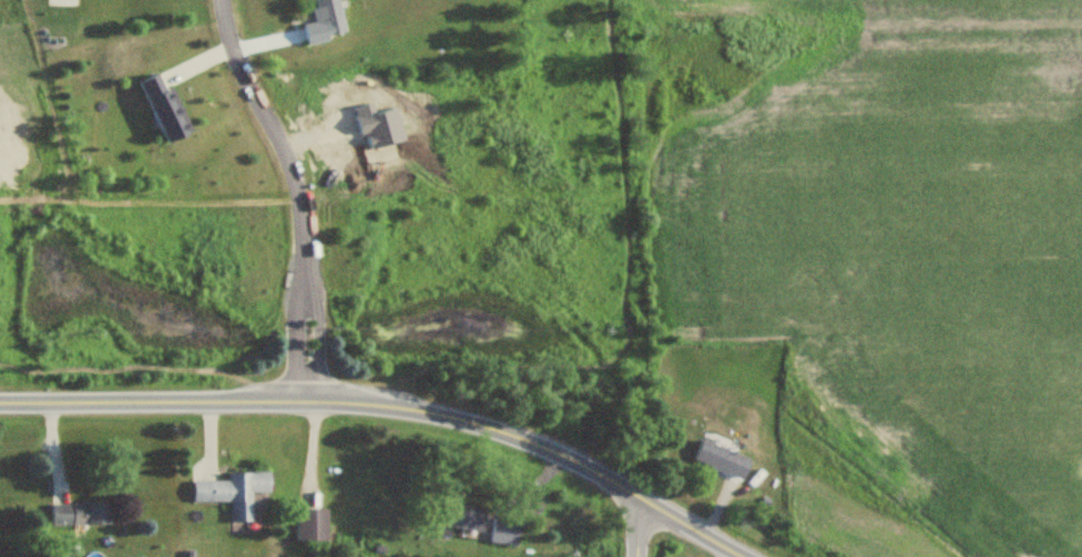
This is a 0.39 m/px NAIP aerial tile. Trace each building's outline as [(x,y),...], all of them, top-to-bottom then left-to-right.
[(317,9),(312,10),(314,23),(303,25),(306,43),(345,37),(339,0),(316,0),(317,9)] [(139,83),(166,143),(186,135),(159,74),(139,83)] [(751,461),(701,441),(693,462),(743,482),(751,461)] [(190,482),(190,503),(228,503),(228,523),(248,522),(248,493),(267,493),(267,473),(225,473),(225,482),(190,482)] [(49,526),(106,526),(106,505),(49,505),(49,526)] [(480,532),(482,509),(442,506),(440,528),(480,532)] [(293,542),(323,542),(323,510),(293,510),(293,542)] [(486,544),(513,547),(516,522),(489,519),(486,544)]
